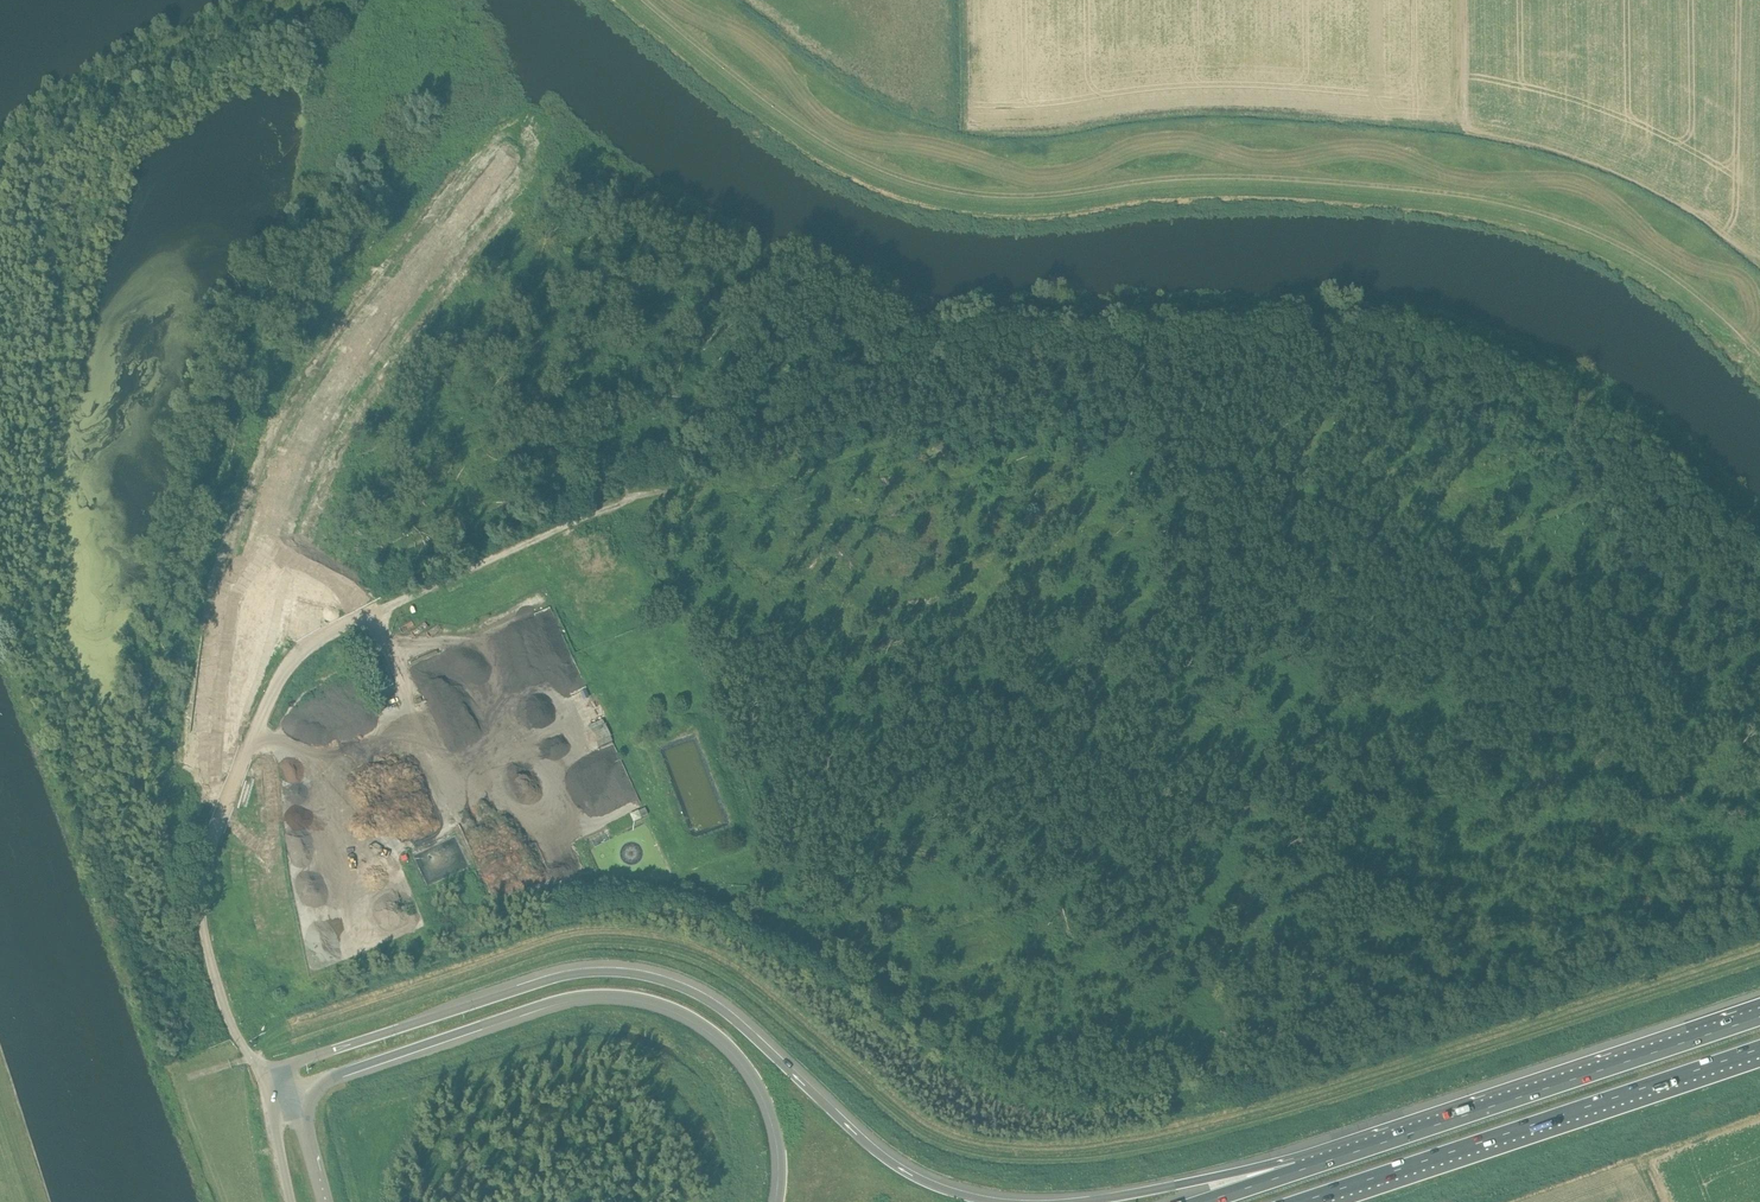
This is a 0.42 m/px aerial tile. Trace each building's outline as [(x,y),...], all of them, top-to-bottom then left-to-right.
[(393,684),(385,665),(372,671),(381,690),(393,684)] [(590,725),(600,747),(612,741),(603,720),(590,725)] [(638,812),(641,818),(648,815),(645,809),(638,812)]
